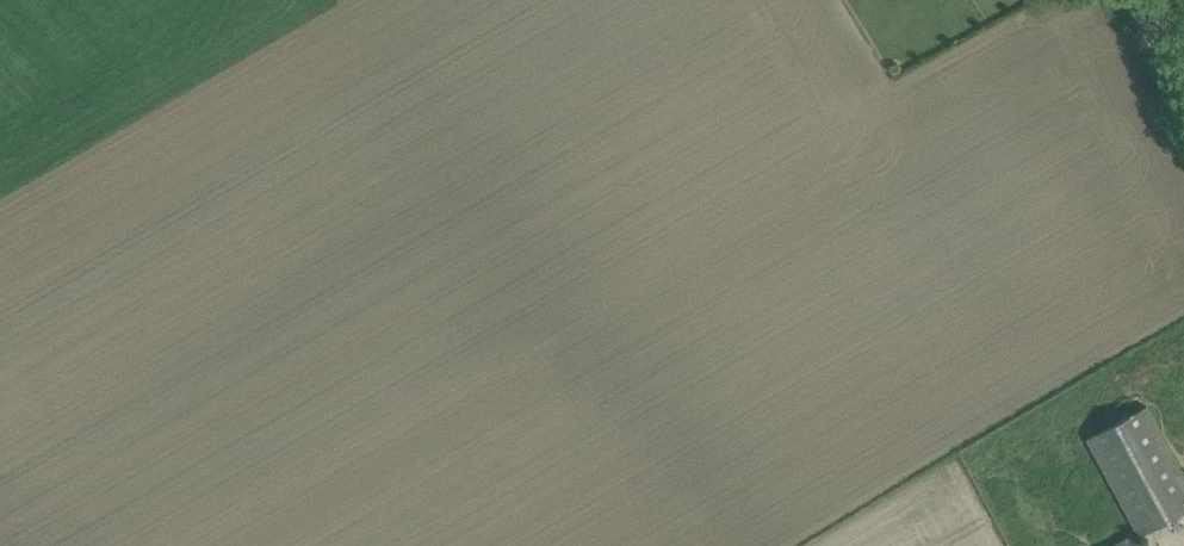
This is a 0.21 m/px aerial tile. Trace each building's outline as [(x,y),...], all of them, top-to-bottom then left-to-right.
[(1141,534),(1183,511),(1183,474),(1147,405),(1088,437),(1141,534)]
